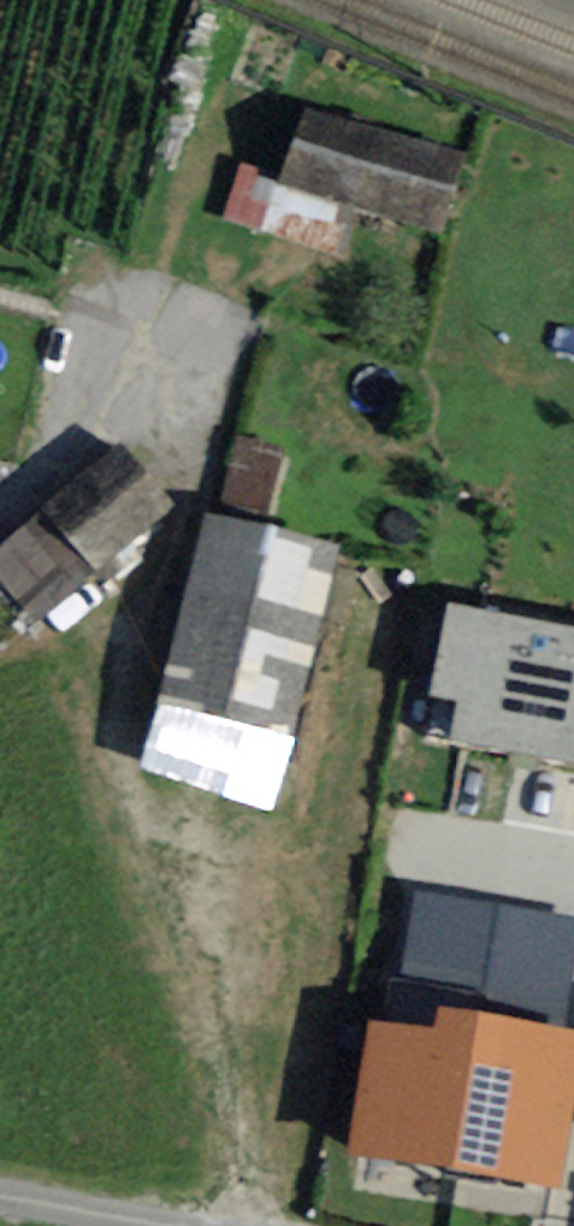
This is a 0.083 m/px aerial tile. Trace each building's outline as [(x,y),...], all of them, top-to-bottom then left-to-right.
[(464,154),(305,109),(278,177),(276,183),(351,205),(442,231),(464,154)] [(334,258),(351,205),(276,183),(278,177),(241,165),(223,223),(334,258)] [(218,513),(266,525),(285,448),(235,436),(218,513)] [(168,499),(118,442),(0,546),(0,582),(32,618),(168,499)] [(293,737),(340,543),(266,525),(218,513),(206,510),(159,705),(293,737)] [(447,601),(428,698),(456,703),(448,743),(573,768),(573,626),(447,601)] [(293,737),(159,705),(138,771),(269,811),(293,737)] [(415,891),(400,979),(388,977),(380,1022),(434,1031),(438,1005),(562,1026),(573,954),(573,918),(415,891)] [(561,1188),(573,1109),(573,1027),(562,1026),(438,1005),(434,1031),(380,1022),(371,1021),(349,1154),(561,1188)]
